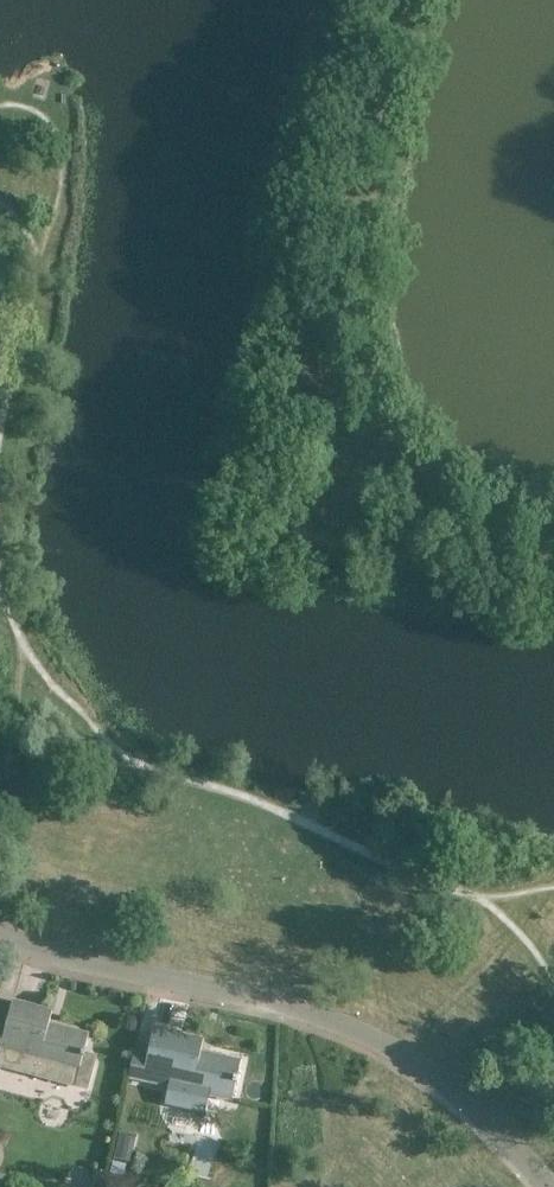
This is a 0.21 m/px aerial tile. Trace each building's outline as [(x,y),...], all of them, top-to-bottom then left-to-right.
[(49,1021),(51,1011),(13,1001),(6,1028),(0,1027),(0,1065),(2,1068),(79,1088),(87,1084),(93,1061),(88,1053),(83,1052),(88,1032),(49,1021)] [(204,1038),(154,1027),(147,1056),(135,1053),(129,1077),(169,1085),(164,1105),(205,1113),(209,1094),(232,1099),(241,1059),(201,1050),(204,1038)] [(122,1183),(125,1168),(112,1164),(108,1180),(122,1183)] [(93,1172),(90,1186),(104,1186),(107,1175),(93,1172)]
